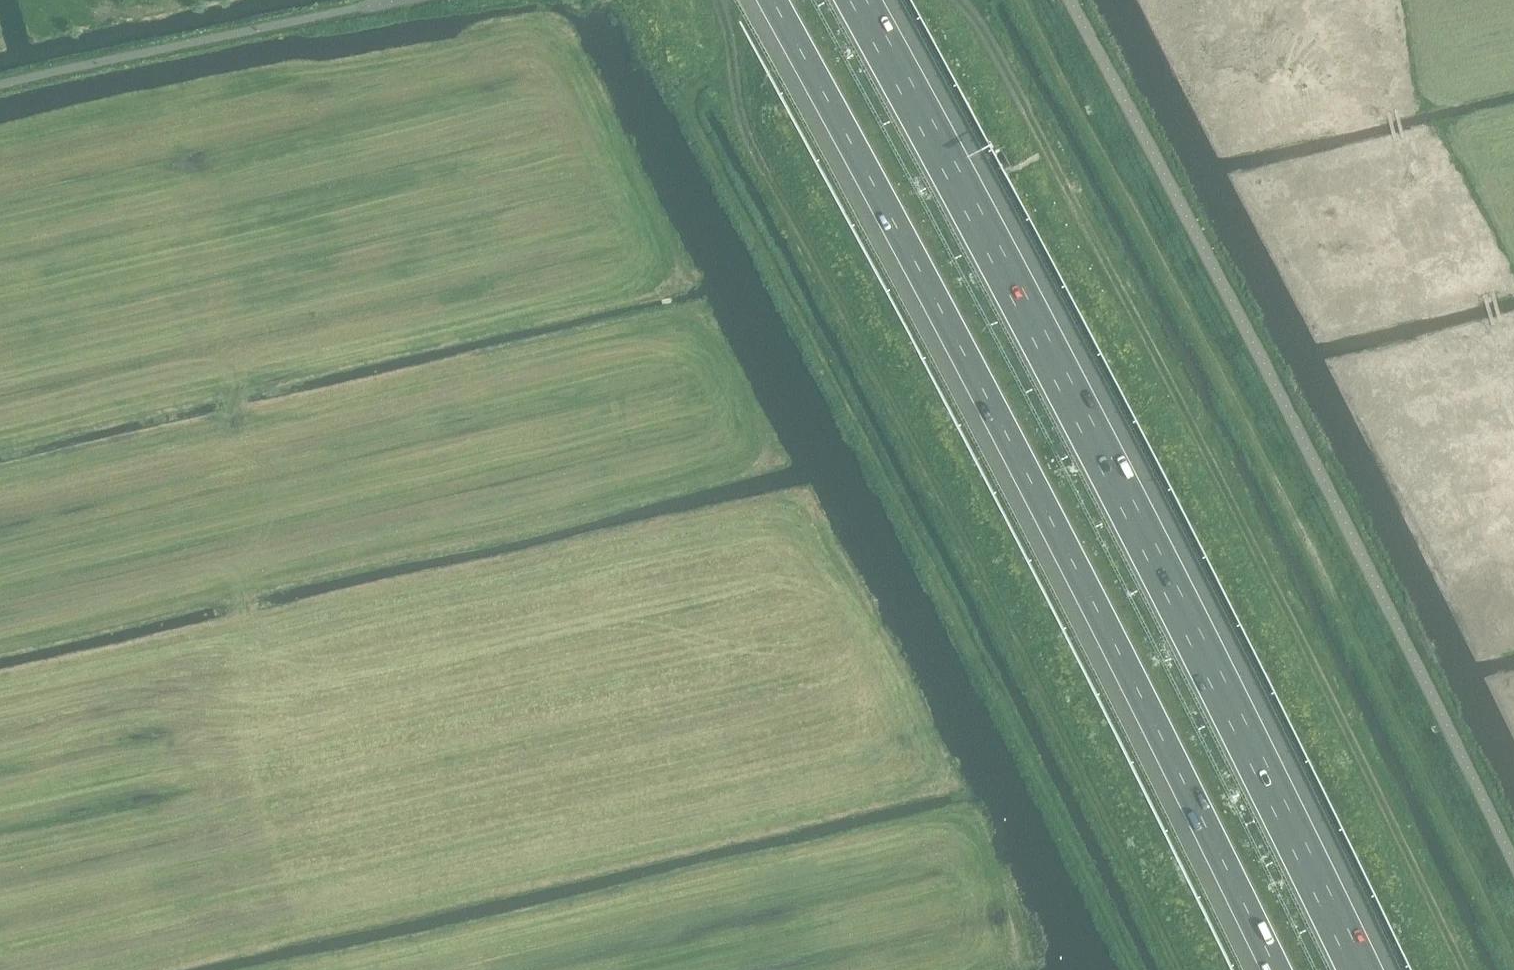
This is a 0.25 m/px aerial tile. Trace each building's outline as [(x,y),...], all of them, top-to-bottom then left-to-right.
[(1001,147),(993,151),(1004,171),(1011,167),(1001,147)]
